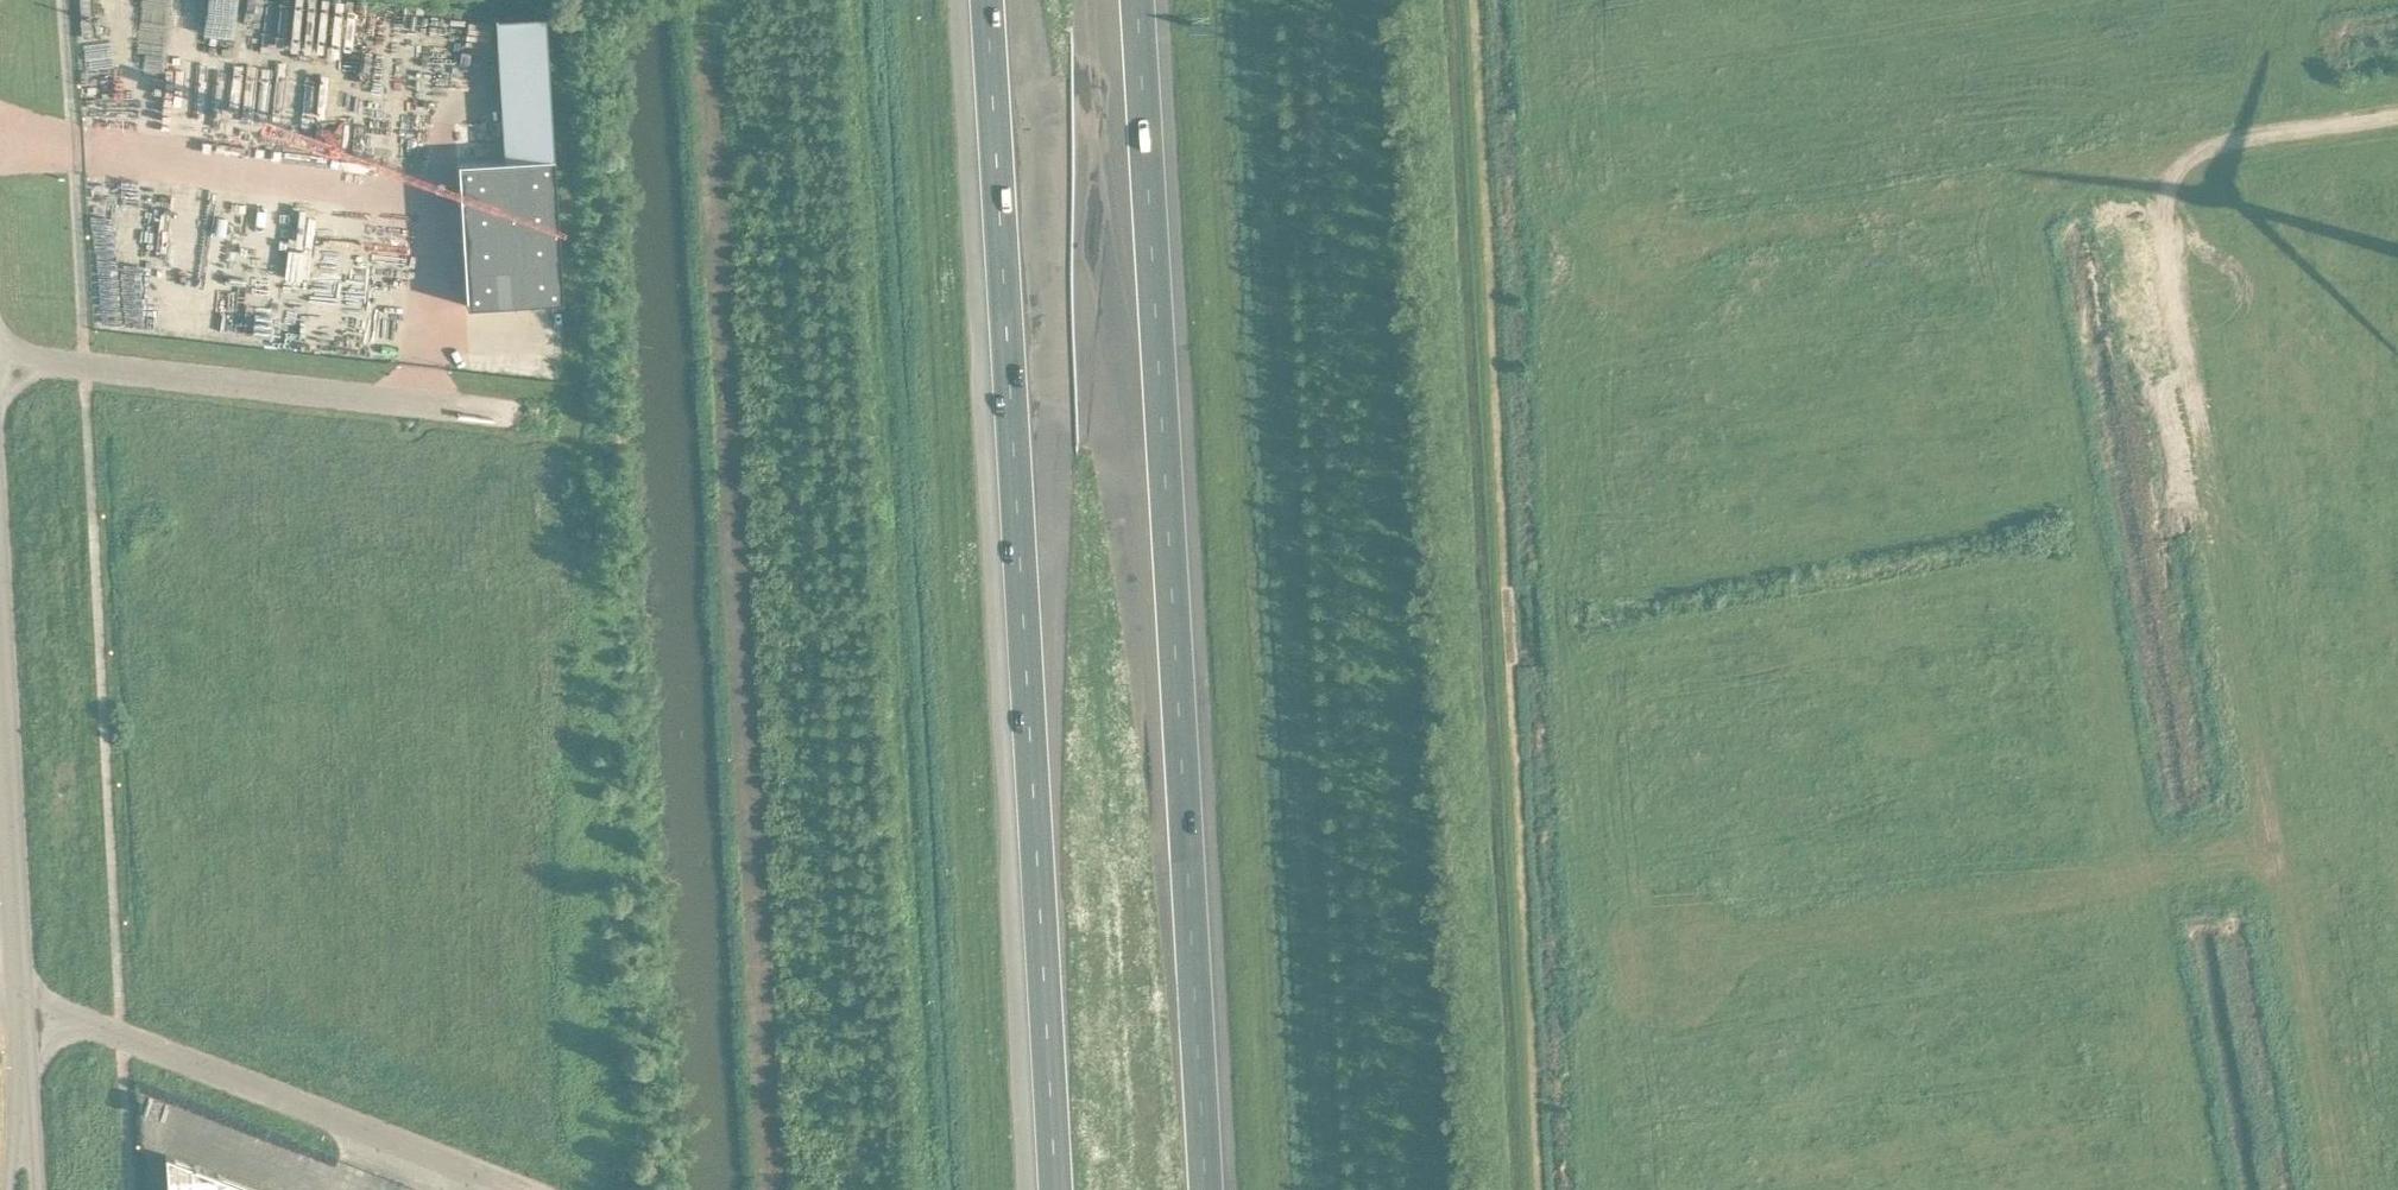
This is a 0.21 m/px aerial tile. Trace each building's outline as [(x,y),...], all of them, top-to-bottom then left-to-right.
[(504,167),(457,170),(465,314),(561,308),(544,21),(495,24),(504,167)] [(165,1163),(166,1189),(237,1189),(165,1163)]
